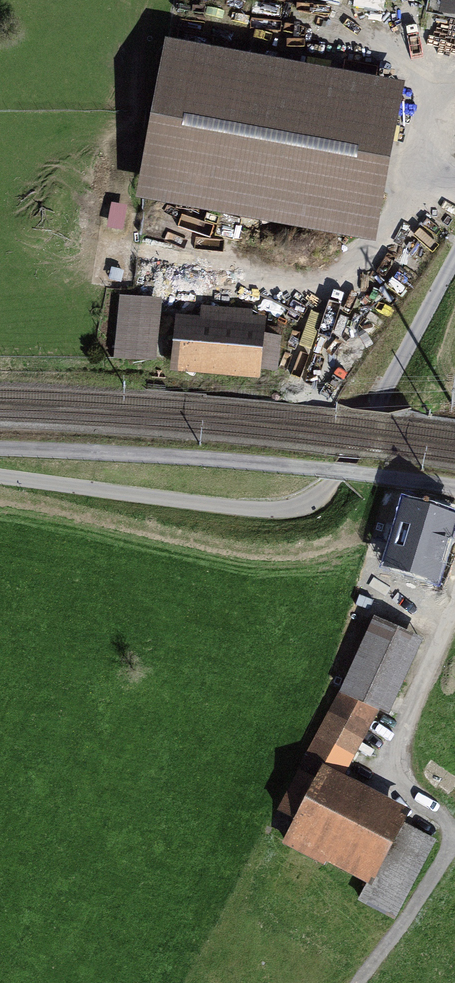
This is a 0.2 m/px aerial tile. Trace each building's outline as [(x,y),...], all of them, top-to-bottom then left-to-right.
[(415,24),(454,32),(454,0),(420,0),(415,24)] [(371,92),(147,53),(121,204),(344,243),(371,92)] [(140,309),(109,307),(106,360),(136,362),(140,309)] [(166,320),(157,379),(250,393),(261,321),(193,311),(191,324),(166,320)] [(450,522),(407,509),(388,569),(432,582),(450,522)] [(418,641),(370,619),(306,756),(354,778),(418,641)] [(406,814),(320,773),(284,846),(371,887),(406,814)]
